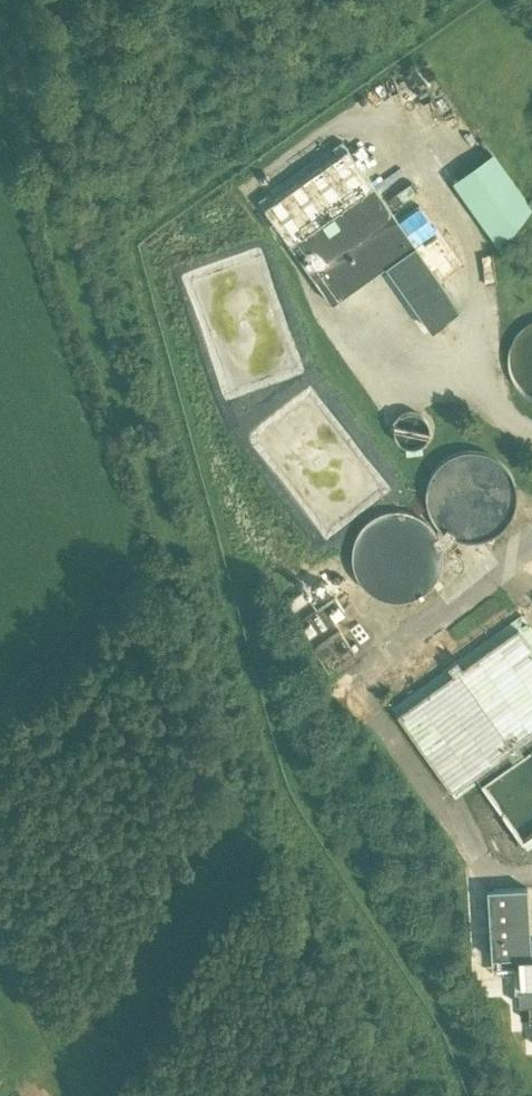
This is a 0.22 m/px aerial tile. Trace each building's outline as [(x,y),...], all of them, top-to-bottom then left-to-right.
[(423,63),(410,72),(423,93),(437,84),(423,63)] [(444,284),(342,140),(332,147),(336,153),(272,198),(268,192),(258,199),(331,302),(352,286),(383,328),(444,284)] [(531,214),(531,193),(496,143),(455,173),(501,236),(531,214)] [(451,280),(471,266),(443,224),(423,238),(451,280)] [(434,443),(421,410),(399,418),(412,452),(434,443)] [(290,612),(307,600),(301,591),(283,602),(290,612)] [(333,596),(297,622),(307,637),(345,610),(334,595),(333,596)] [(328,669),(354,650),(339,629),(313,648),(328,669)] [(409,715),(466,792),(483,779),(524,834),(531,828),(531,651),(519,634),(409,715)] [(525,886),(486,888),(491,956),(516,954),(519,1004),(528,1003),(529,1021),(531,1021),(531,954),(530,954),(525,886)]
